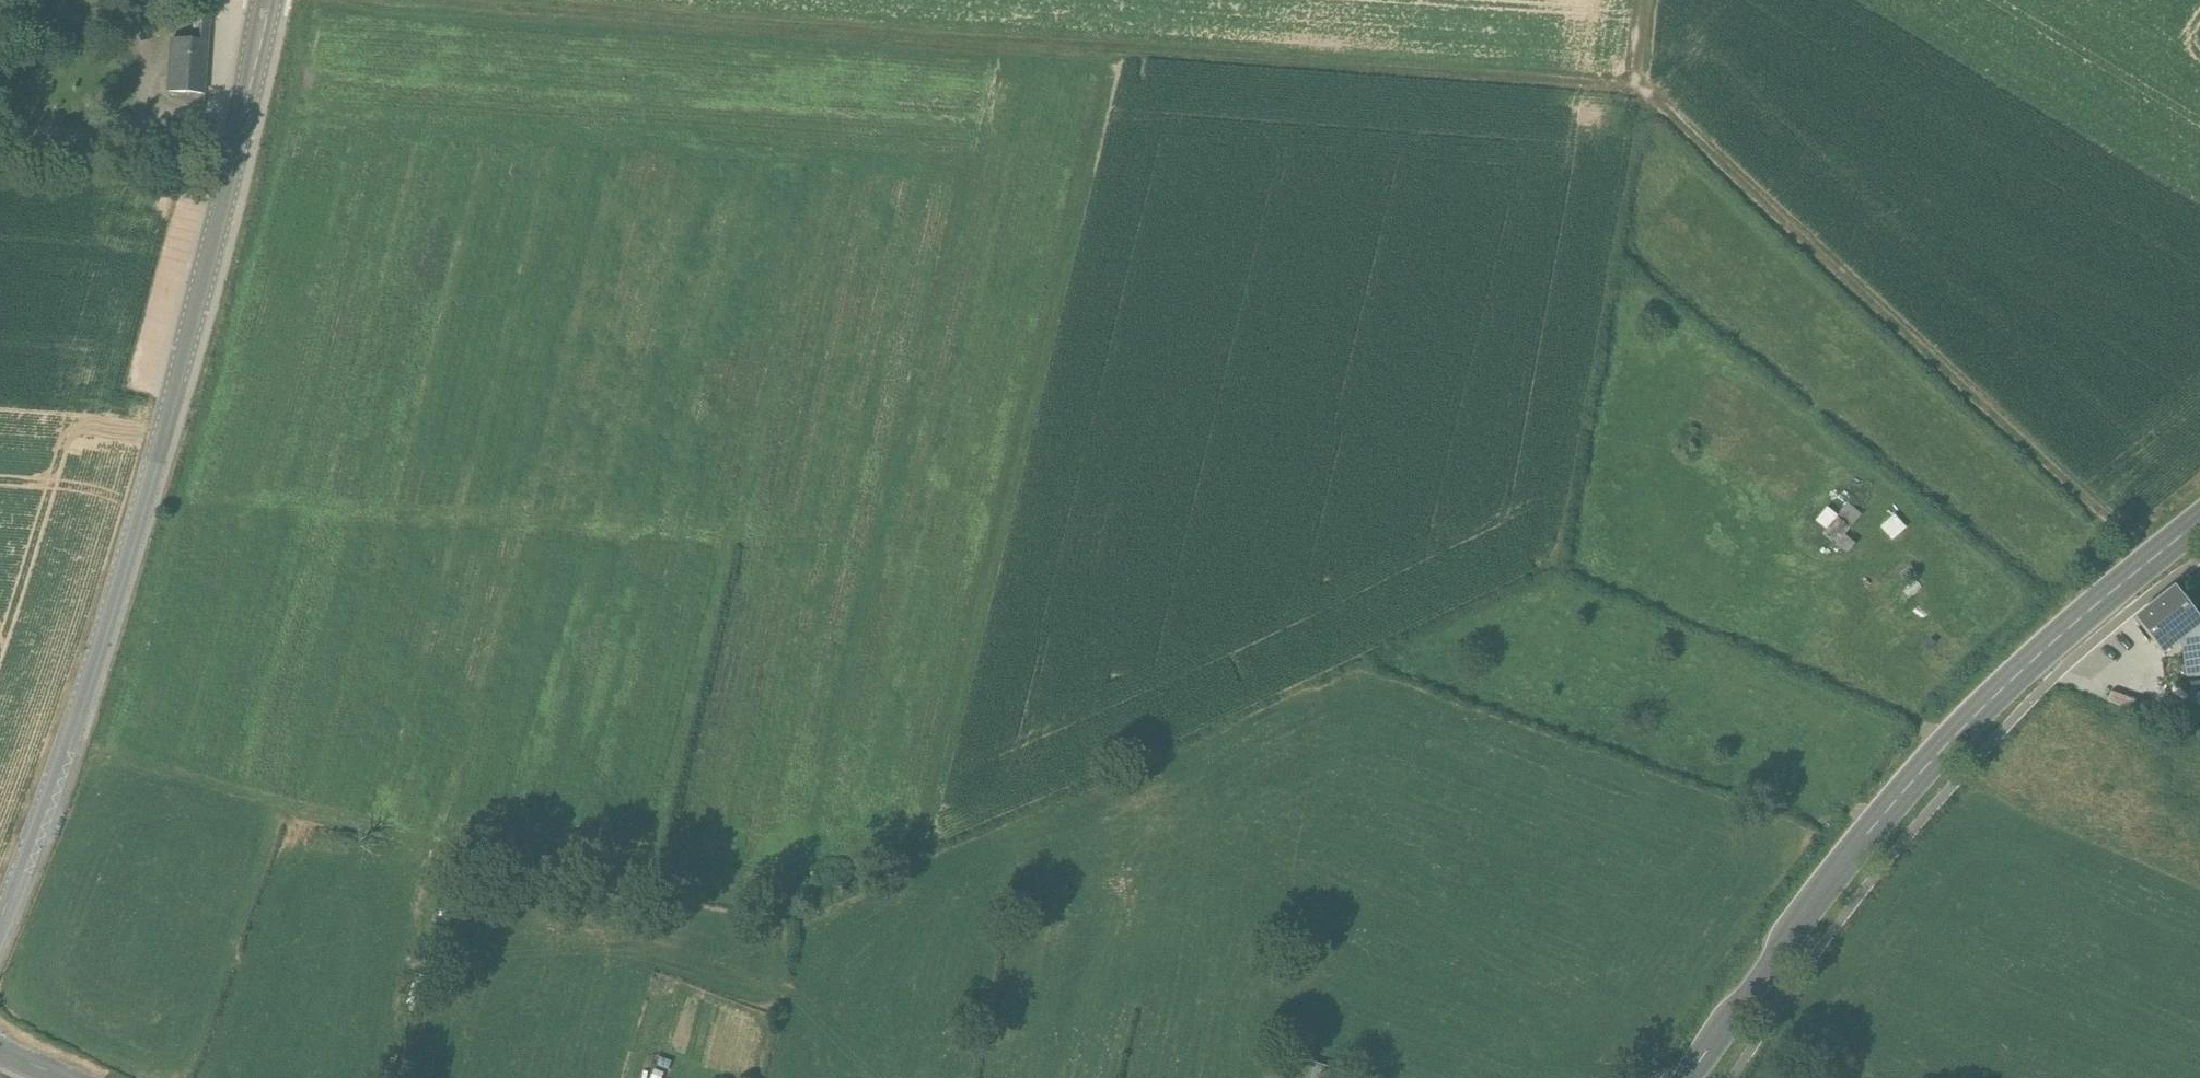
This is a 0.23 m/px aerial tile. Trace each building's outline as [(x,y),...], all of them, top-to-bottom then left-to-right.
[(208,42),(171,39),(167,92),(204,95),(208,42)] [(1835,514),(1821,505),(1810,522),(1837,541),(1858,509),(1844,500),(1835,514)] [(2136,618),(2162,652),(2188,631),(2199,622),(2199,619),(2175,588),(2136,618)] [(2188,631),(2192,637),(2192,655),(2185,656),(2188,677),(2195,676),(2196,681),(2199,681),(2199,622),(2188,631)] [(2188,713),(2184,726),(2199,731),(2199,717),(2188,713)] [(1316,1064),(1313,1077),(1332,1077),(1334,1070),(1316,1064)]
